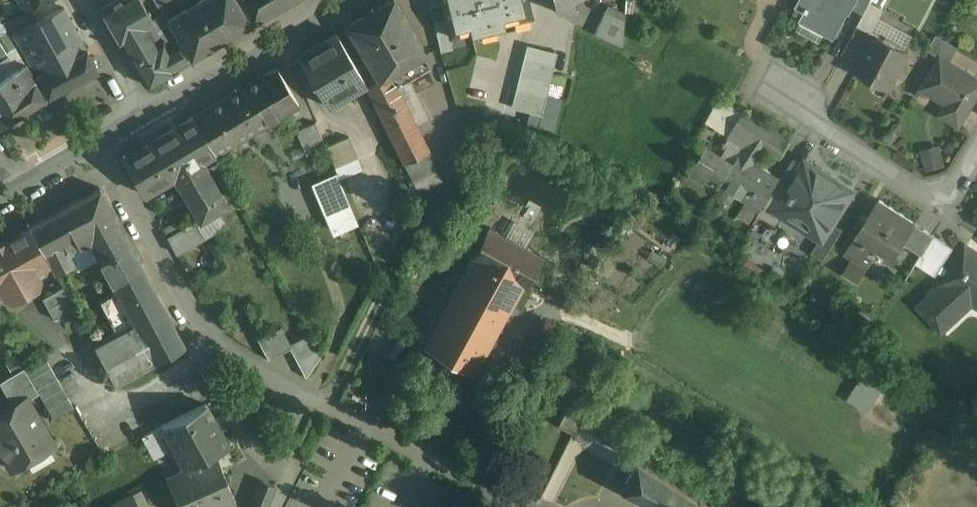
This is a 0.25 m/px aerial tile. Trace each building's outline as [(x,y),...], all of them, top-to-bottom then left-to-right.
[(25,13),(52,0),(18,0),(25,13)] [(101,9),(122,44),(146,86),(188,61),(177,42),(169,47),(164,38),(158,42),(150,28),(156,25),(153,20),(142,0),(116,0),(101,9)] [(158,2),(168,19),(199,1),(199,0),(161,0),(158,2)] [(168,19),(192,58),(252,22),(238,0),(200,0),(199,1),(168,19)] [(252,20),(253,23),(293,0),(241,0),(252,20)] [(394,0),(392,0),(346,27),(379,81),(380,82),(423,57),(426,55),(394,0)] [(471,30),(472,33),(505,25),(504,22),(532,16),(528,0),(442,0),(446,18),(450,35),(471,30)] [(561,0),(554,0),(557,13),(575,13),(573,0),(563,5),(561,0)] [(798,7),(807,11),(802,20),(833,37),(849,7),(853,8),(857,0),(801,0),(798,7)] [(853,8),(863,14),(870,2),(871,0),(857,0),(853,8)] [(870,2),(883,8),(887,0),(871,0),(870,2)] [(863,14),(858,25),(872,33),(880,18),(884,9),(883,8),(870,2),(863,14)] [(64,8),(13,34),(20,44),(37,75),(87,49),(64,8)] [(624,21),(604,12),(594,34),(622,47),(624,21)] [(161,15),(153,20),(156,25),(150,28),(158,42),(164,38),(169,47),(177,42),(161,15)] [(446,18),(434,21),(441,52),(454,49),(450,35),(446,18)] [(912,36),(880,18),(872,32),(877,34),(904,49),(912,36)] [(7,31),(0,35),(0,43),(6,53),(17,47),(7,31)] [(904,49),(877,34),(857,71),(889,89),(909,52),(904,49)] [(958,48),(936,36),(929,50),(940,57),(941,57),(950,63),(958,48)] [(338,37),(300,59),(328,107),(367,85),(338,37)] [(558,53),(528,46),(512,108),(542,116),(558,53)] [(87,49),(37,75),(49,97),(99,71),(87,49)] [(423,57),(380,82),(379,81),(366,87),(404,163),(429,152),(430,151),(397,87),(429,67),(423,57)] [(941,57),(940,57),(922,88),(936,97),(938,93),(950,100),(940,115),(959,126),(976,97),(976,79),(950,63),(941,57)] [(0,82),(0,129),(8,123),(9,124),(47,99),(26,64),(0,82)] [(276,68),(194,116),(216,153),(299,104),(277,68),(276,68)] [(769,172),(755,163),(765,148),(779,157),(789,141),(743,112),(728,136),(745,146),(734,164),(707,147),(691,172),(706,182),(708,178),(720,186),(723,181),(749,197),(746,202),(749,204),(769,172)] [(194,116),(154,140),(156,143),(125,162),(145,195),(175,177),(179,185),(179,186),(201,223),(229,206),(207,169),(202,161),(216,153),(194,116)] [(316,123),(296,131),(306,155),(326,147),(316,123)] [(349,137),(327,146),(336,167),(358,158),(349,137)] [(921,147),(925,168),(945,165),(941,144),(921,147)] [(429,152),(404,163),(419,193),(443,181),(429,152)] [(832,182),(811,169),(812,167),(805,162),(794,180),(800,184),(797,189),(791,186),(769,221),(777,226),(786,212),(806,225),(804,228),(821,239),(822,239),(832,223),(852,191),(851,191),(833,180),(832,182)] [(769,172),(749,204),(760,211),(781,179),(769,172)] [(337,173),(311,183),(332,236),(358,226),(337,173)] [(760,211),(758,215),(769,221),(791,186),(781,179),(760,211)] [(100,188),(30,226),(57,274),(75,265),(69,253),(91,242),(100,260),(130,244),(100,188)] [(915,223),(880,200),(879,200),(844,255),(861,266),(873,247),(894,260),(904,244),(916,224),(916,223),(915,223)] [(185,228),(180,219),(163,229),(177,254),(206,238),(197,221),(185,228)] [(832,223),(822,239),(821,239),(812,253),(824,260),(843,230),(832,223)] [(934,236),(916,224),(904,244),(922,255),(934,236)] [(0,242),(0,290),(1,289),(5,296),(13,299),(38,285),(40,277),(37,270),(50,263),(30,226),(0,242)] [(541,256),(488,227),(472,258),(523,286),(524,287),(524,286),(541,256)] [(954,249),(934,236),(922,255),(916,264),(936,276),(954,249)] [(186,347),(130,244),(100,260),(117,291),(78,313),(116,385),(186,347)] [(965,249),(945,281),(946,282),(920,306),(940,328),(972,299),(976,302),(976,257),(965,249)] [(523,286),(472,258),(424,347),(474,374),(513,305),(523,286)] [(533,291),(524,286),(524,287),(523,286),(513,305),(522,310),(533,291)] [(63,287),(43,298),(54,319),(74,308),(63,287)] [(321,356),(309,335),(290,345),(281,328),(258,340),(269,360),(291,348),(306,377),(307,378),(321,356)] [(45,357),(25,369),(39,393),(54,419),(74,407),(45,357)] [(0,382),(0,383),(12,403),(10,408),(27,399),(28,399),(39,393),(25,369),(24,368),(0,382)] [(850,401),(867,405),(872,383),(856,379),(850,401)] [(0,414),(0,449),(12,469),(26,461),(27,458),(53,443),(28,399),(27,399),(10,408),(0,414)] [(230,447),(207,405),(162,427),(179,470),(230,447)] [(587,416),(566,405),(556,426),(573,435),(577,436),(583,425),(587,416)] [(166,477),(179,506),(225,506),(236,502),(216,455),(166,477)] [(636,459),(620,488),(657,506),(711,506),(636,459)] [(261,480),(250,506),(267,506),(275,487),(261,480)] [(106,506),(137,506),(130,495),(106,506)]
